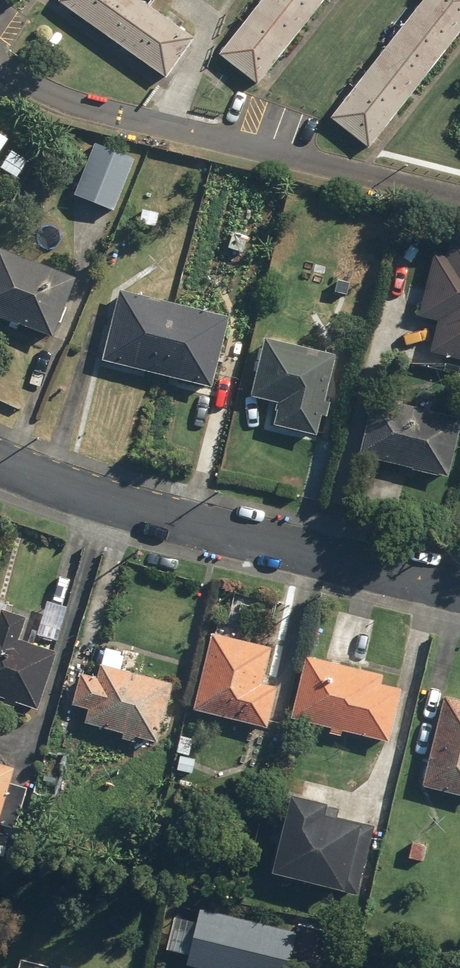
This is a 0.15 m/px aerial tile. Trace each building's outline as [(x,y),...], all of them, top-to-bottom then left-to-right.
[(23,13),(32,0),(3,0),(23,13)] [(139,0),(60,0),(165,77),(193,39),(139,0)] [(218,54),(259,85),(325,0),(260,0),(218,54)] [(330,116),(366,146),(459,31),(459,0),(425,0),(330,116)] [(0,133),(0,153),(10,139),(0,133)] [(137,163),(95,144),(72,196),(115,215),(137,163)] [(459,359),(459,235),(443,231),(421,318),(436,322),(429,351),(459,359)] [(55,342),(80,283),(0,250),(0,319),(55,342)] [(102,359),(212,389),(231,320),(121,290),(102,359)] [(269,423),(319,435),(339,357),(264,338),(249,398),(274,404),(269,423)] [(445,479),(459,421),(373,398),(358,456),(445,479)] [(39,706),(54,652),(19,641),(26,618),(0,611),(0,695),(39,706)] [(211,633),(193,709),(268,727),(277,688),(261,684),(270,647),(211,633)] [(307,654),(292,718),(387,741),(399,690),(377,685),(381,672),(307,654)] [(87,709),(83,724),(160,742),(174,683),(97,665),(94,676),(80,673),(72,706),(87,709)] [(459,794),(459,700),(444,696),(420,783),(459,794)] [(1,829),(16,767),(0,763),(0,828),(1,829)] [(338,817),(340,808),(289,796),(270,875),(302,882),(299,895),(330,902),(333,889),(341,891),(358,821),(338,817)] [(409,840),(404,857),(421,862),(426,844),(409,840)] [(187,965),(198,967),(290,967),(298,931),(201,908),(187,965)]
